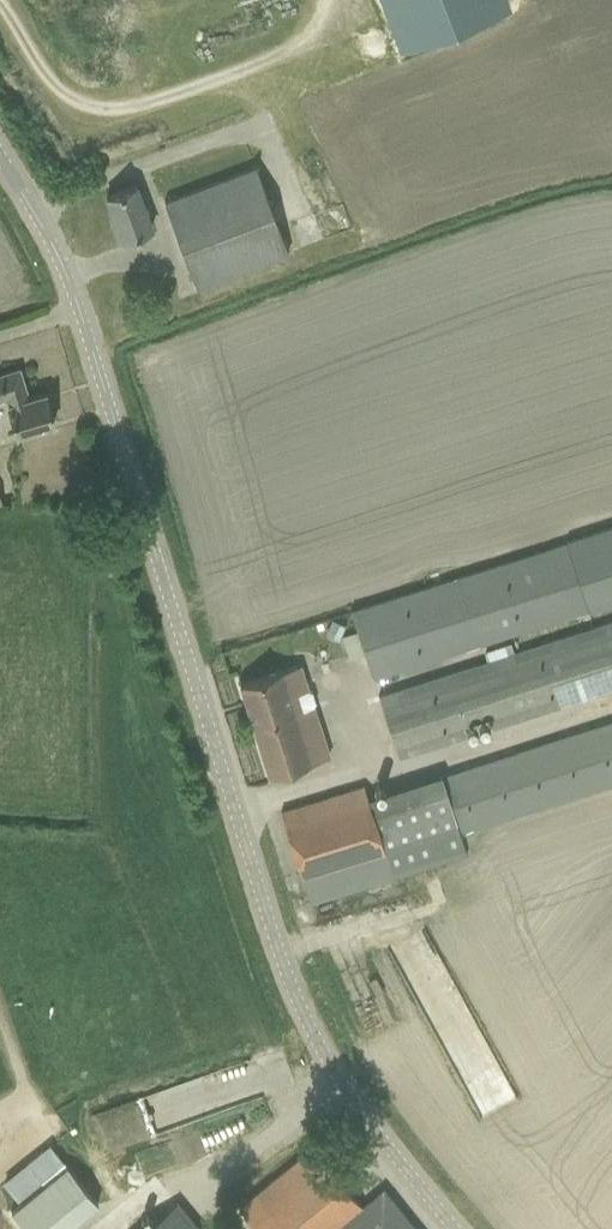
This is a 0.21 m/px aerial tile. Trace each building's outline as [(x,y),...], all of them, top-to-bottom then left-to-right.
[(401,41),(503,2),(502,0),(385,0),(401,41)] [(253,168),(187,193),(164,201),(197,287),(286,253),(253,168)] [(112,223),(118,240),(151,228),(135,185),(105,196),(115,221),(112,223)] [(0,374),(0,401),(6,399),(16,433),(53,422),(44,392),(27,397),(18,368),(0,374)] [(351,611),(372,677),(586,608),(587,611),(611,603),(611,527),(351,611)] [(324,633),(337,639),(344,625),(330,619),(324,633)] [(377,696),(396,756),(465,734),(462,724),(485,717),(489,728),(611,689),(611,621),(377,696)] [(299,664),(239,683),(268,775),(329,756),(299,664)] [(443,776),(460,832),(611,785),(611,723),(443,776)] [(364,785),(303,804),(280,811),(310,903),(465,854),(447,799),(376,822),(364,785)] [(485,1067),(418,935),(405,942),(401,934),(386,941),(457,1081),(485,1067)] [(238,1207),(256,1228),(415,1228),(382,1189),(362,1206),(313,1146),(238,1207)] [(96,1197),(76,1173),(72,1177),(59,1162),(1,1212),(16,1228),(59,1228),(96,1197)] [(176,1201),(142,1228),(198,1228),(176,1201)]
